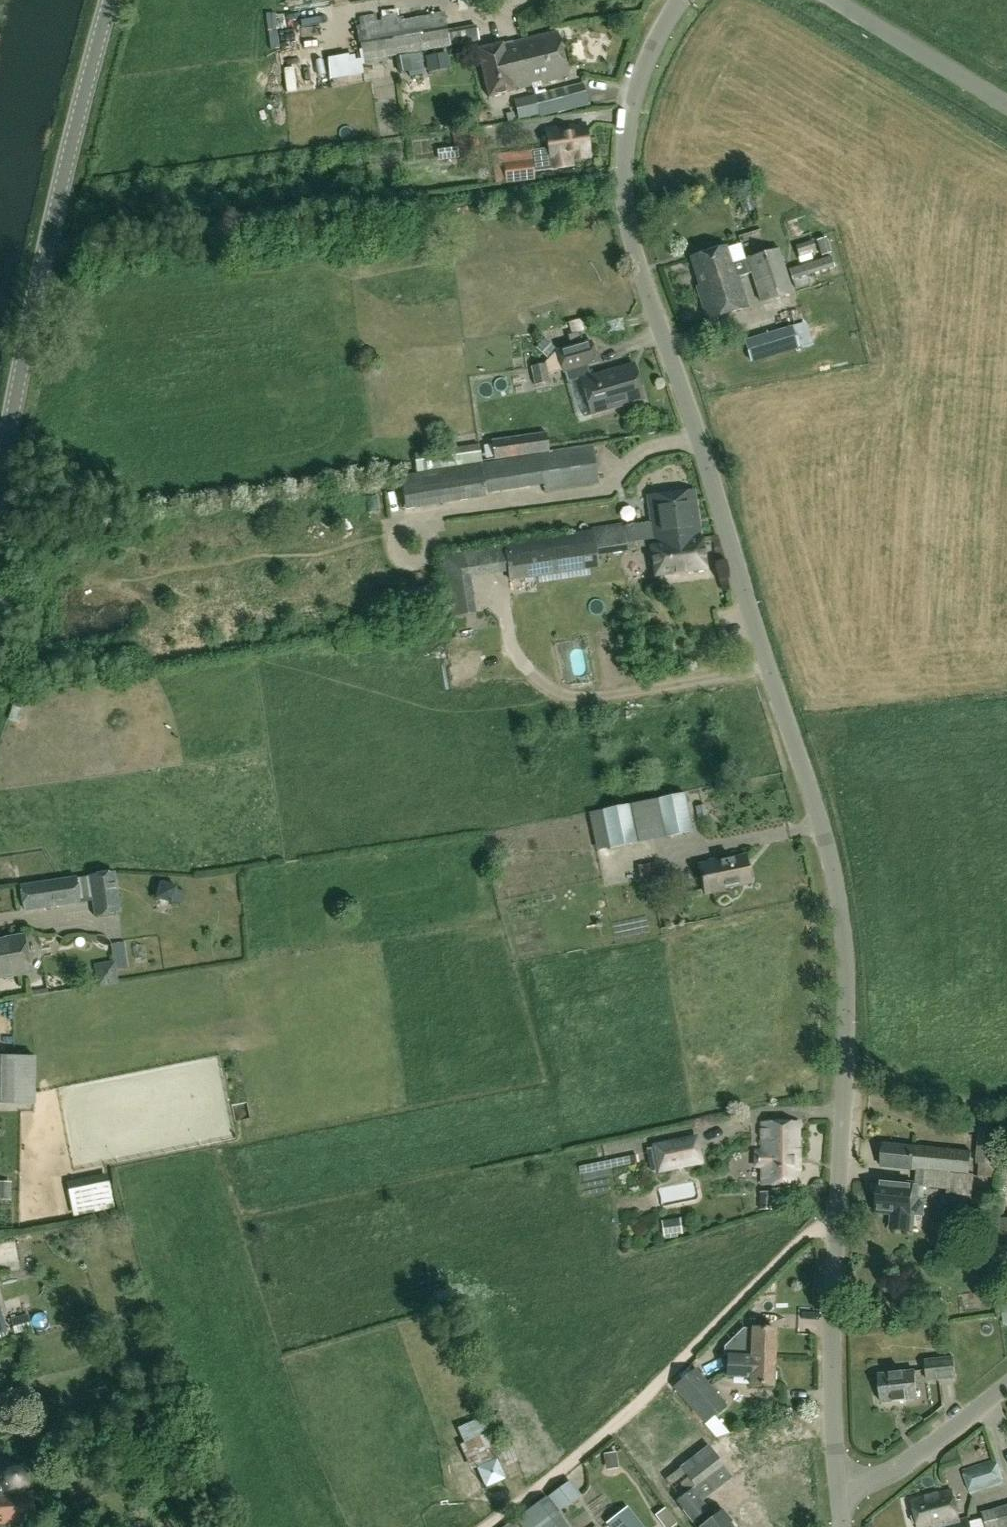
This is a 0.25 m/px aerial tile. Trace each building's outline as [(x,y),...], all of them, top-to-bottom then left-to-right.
[(363,62),(479,41),(476,25),(446,30),(443,12),(357,28),(363,62)] [(513,90),(567,77),(557,33),(502,46),(502,45),(476,51),(485,87),(487,98),(513,93),(513,90)] [(420,55),(396,59),(398,73),(409,71),(410,77),(424,74),(420,55)] [(588,106),(582,83),(513,99),(516,111),(501,114),(504,124),(539,115),(540,117),(588,106)] [(585,124),(545,130),(548,148),(491,155),(495,185),(535,180),(534,172),(552,170),(572,167),(571,160),(590,157),(585,124)] [(803,203),(791,212),(798,220),(810,211),(803,203)] [(815,241),(821,257),(831,253),(826,237),(815,241)] [(794,246),(800,264),(812,260),(810,255),(816,253),(812,241),(794,246)] [(696,288),(707,321),(748,308),(739,278),(752,274),(762,304),(792,294),(778,250),(731,265),(726,248),(690,259),(699,287),(696,288)] [(830,256),(788,270),(792,281),(834,268),(830,256)] [(572,334),(578,333),(584,331),(581,320),(569,323),(572,334)] [(791,326),(743,341),(750,363),(798,348),(791,326)] [(580,340),(578,333),(572,334),(568,335),(570,343),(580,340)] [(549,360),(558,351),(545,340),(536,349),(549,360)] [(563,372),(567,383),(581,379),(591,415),(644,401),(634,365),(590,376),(587,365),(597,363),(591,341),(558,351),(563,372)] [(548,377),(546,364),(531,367),(534,385),(549,382),(548,377)] [(546,433),(491,441),(494,461),(549,452),(546,433)] [(485,493),(543,484),(545,491),(631,478),(624,443),(481,464),(400,476),(405,511),(486,498),(485,493)] [(694,492),(647,497),(653,538),(682,534),(683,540),(687,543),(700,541),(694,492)] [(504,545),(508,573),(509,581),(598,567),(596,557),(592,531),(591,531),(504,545)] [(682,534),(653,538),(654,548),(651,548),(656,575),(705,570),(701,541),(700,541),(687,543),(683,540),(682,534)] [(685,793),(657,799),(665,837),(693,832),(685,793)] [(639,842),(631,804),(602,810),(610,847),(610,848),(639,842)] [(699,865),(705,896),(722,892),(722,890),(750,884),(749,880),(752,879),(751,870),(748,871),(745,857),(715,862),(716,864),(710,865),(709,863),(699,865)] [(653,865),(639,868),(642,884),(656,882),(653,865)] [(89,876),(92,898),(95,916),(120,912),(114,872),(89,876)] [(80,899),(77,878),(59,880),(19,886),(23,912),(81,904),(80,899)] [(155,899),(171,904),(172,901),(180,904),(183,892),(175,890),(176,888),(159,884),(155,899)] [(0,941),(0,978),(29,973),(22,937),(0,941)] [(35,1106),(36,1057),(6,1057),(7,1013),(0,1013),(0,1105),(35,1106)] [(798,1186),(798,1123),(762,1123),(762,1152),(755,1152),(755,1167),(763,1167),(763,1186),(798,1186)] [(697,1136),(651,1145),(652,1148),(646,1149),(651,1171),(657,1170),(658,1173),(702,1164),(697,1136)] [(971,1152),(884,1144),(881,1167),(926,1172),(925,1186),(948,1189),(948,1194),(972,1196),(974,1176),(969,1175),(971,1152)] [(879,1181),(877,1213),(893,1214),(891,1229),(909,1231),(910,1215),(924,1217),(925,1201),(917,1200),(918,1185),(879,1181)] [(10,1201),(11,1183),(0,1183),(0,1201),(10,1201)] [(97,1187),(102,1210),(113,1208),(109,1185),(97,1187)] [(73,1192),(77,1215),(89,1213),(84,1190),(73,1192)] [(759,1193),(759,1211),(772,1211),(772,1193),(759,1193)] [(676,1235),(674,1220),(662,1222),(664,1237),(676,1235)] [(956,1277),(957,1301),(974,1300),(973,1276),(956,1277)] [(999,1300),(1001,1313),(1002,1313),(1003,1325),(1006,1324),(1006,1299),(999,1300)] [(27,1314),(11,1319),(14,1334),(31,1329),(27,1314)] [(772,1386),(774,1329),(752,1329),(752,1343),(736,1342),(736,1343),(728,1343),(726,1376),(751,1377),(750,1385),(772,1386)] [(956,1378),(954,1356),(925,1359),(927,1381),(956,1378)] [(673,1386),(715,1437),(725,1429),(714,1416),(726,1405),(695,1368),(673,1386)] [(881,1402),(917,1399),(915,1372),(879,1375),(881,1402)] [(12,1404),(10,1394),(0,1396),(0,1407),(12,1404)] [(497,1471),(487,1444),(489,1444),(475,1404),(448,1414),(473,1480),(497,1471)] [(493,1456),(508,1455),(506,1427),(490,1428),(493,1456)] [(662,1483),(695,1526),(734,1526),(722,1512),(714,1518),(700,1501),(732,1477),(722,1465),(742,1450),(728,1432),(662,1483)] [(615,1452),(604,1454),(605,1464),(617,1462),(615,1452)] [(7,1525),(34,1523),(32,1494),(27,1494),(25,1490),(29,1486),(29,1475),(21,1466),(10,1466),(10,1458),(0,1459),(0,1526),(7,1526),(7,1525)] [(970,1494),(1003,1483),(995,1459),(962,1470),(970,1494)] [(960,1522),(952,1491),(911,1502),(915,1516),(912,1517),(913,1524),(917,1524),(918,1526),(970,1526),(968,1519),(960,1522)] [(546,1496),(514,1518),(521,1526),(568,1526),(546,1496)] [(981,1512),(985,1526),(1006,1526),(1006,1505),(981,1512)] [(610,1526),(643,1526),(627,1507),(616,1515),(613,1510),(602,1518),(603,1519),(599,1523),(602,1526),(607,1523),(610,1526)]
